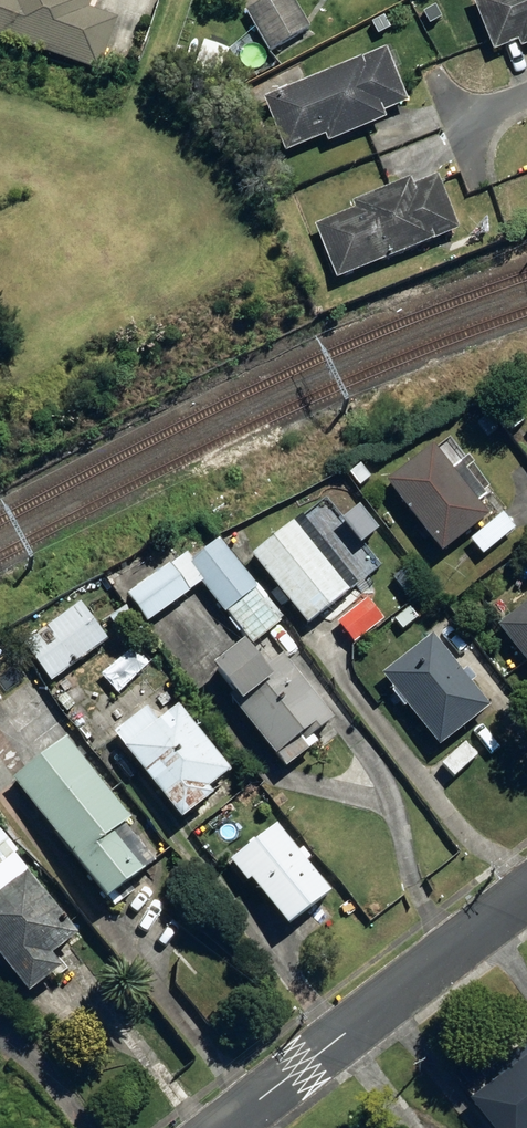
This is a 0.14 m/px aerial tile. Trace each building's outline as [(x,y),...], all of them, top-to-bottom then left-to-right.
[(98,76),(117,24),(88,13),(92,0),(0,0),(0,40),(98,76)] [(247,13),(268,53),(307,32),(289,0),(271,0),(247,13)] [(494,56),(514,48),(517,55),(526,50),(526,0),(471,0),(494,56)] [(385,53),(262,102),(283,156),(324,139),(327,147),(385,124),(382,116),(407,107),(385,53)] [(354,207),(356,213),(312,231),(334,283),(458,232),(437,180),(409,191),(407,185),(354,207)] [(484,517),(476,507),(487,499),(483,493),(489,489),(450,439),(434,452),(430,448),(383,485),(436,554),(484,517)] [(282,611),(289,605),(308,628),(380,568),(363,546),(379,533),(358,507),(342,521),(324,499),(251,559),(277,590),(269,596),(282,611)] [(482,556),(512,531),(501,517),(471,542),(482,556)] [(278,625),(252,591),(218,546),(189,569),(223,614),(249,647),(278,625)] [(181,559),(125,598),(145,627),(201,588),(181,559)] [(409,570),(393,581),(410,604),(426,593),(409,570)] [(385,622),(366,598),(336,621),(355,645),(385,622)] [(496,632),(526,667),(526,606),(496,632)] [(51,686),(55,683),(78,713),(98,697),(74,668),(106,642),(79,608),(45,635),(39,639),(24,651),(51,686)] [(485,712),(467,690),(473,686),(462,673),(457,677),(426,639),(378,677),(437,751),(485,712)] [(310,739),(327,727),(275,650),(263,658),(260,654),(250,661),(241,648),(207,672),(280,772),(315,747),(310,739)] [(176,823),(211,798),(206,792),(227,776),(167,694),(111,736),(176,823)] [(16,784),(113,906),(148,879),(117,838),(134,824),(69,742),(16,784)] [(324,895),(302,866),(309,860),(301,849),(293,854),(273,827),(231,859),(225,863),(243,886),(248,882),(282,927),(324,895)] [(33,1001),(69,974),(57,960),(82,940),(33,877),(36,875),(1,830),(0,831),(0,959),(33,1001)] [(503,1068),(506,1072),(465,1102),(484,1127),(526,1127),(526,1050),(503,1068)]
